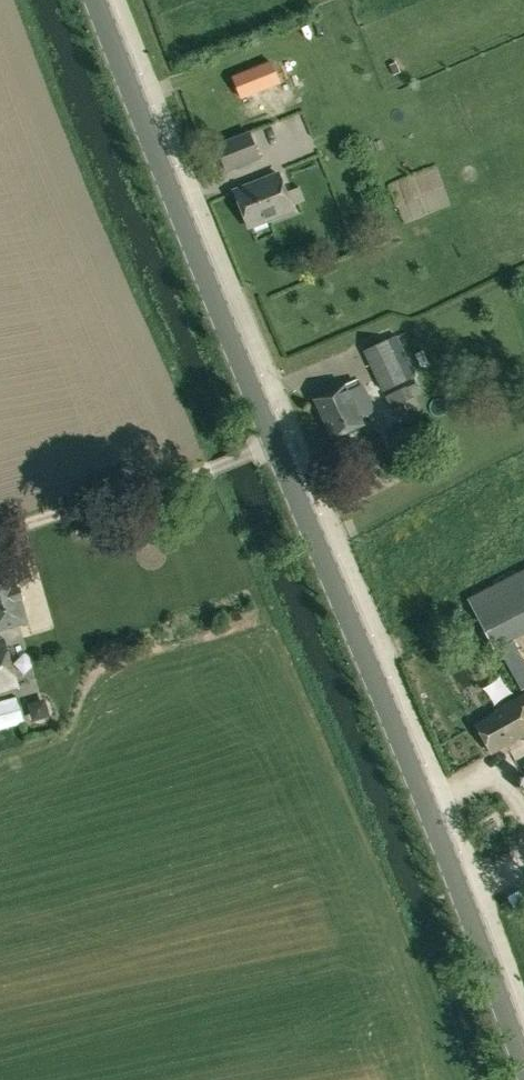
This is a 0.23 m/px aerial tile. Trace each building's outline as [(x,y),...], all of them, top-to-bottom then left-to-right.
[(260,92),(252,70),(232,77),(241,99),(260,92)] [(225,173),(258,160),(248,134),(215,147),(225,173)] [(285,193),(278,173),(234,191),(248,227),(292,210),(291,208),(291,207),(303,202),(298,188),(285,193)] [(363,351),(382,392),(406,381),(388,340),(363,351)] [(364,424),(361,418),(376,411),(363,384),(359,386),(355,379),(345,384),(313,399),(332,439),(364,424)] [(406,387),(411,398),(419,394),(414,383),(406,387)] [(411,399),(411,398),(406,387),(406,386),(384,396),(390,408),(411,399)] [(27,623),(20,599),(23,598),(19,587),(17,588),(10,564),(0,567),(0,631),(27,623)] [(466,597),(493,650),(523,634),(523,568),(466,597)] [(19,688),(4,639),(0,640),(0,694),(19,688)] [(494,709),(496,712),(475,724),(491,752),(523,734),(523,693),(494,709)] [(0,701),(0,729),(24,723),(16,696),(0,701)]
